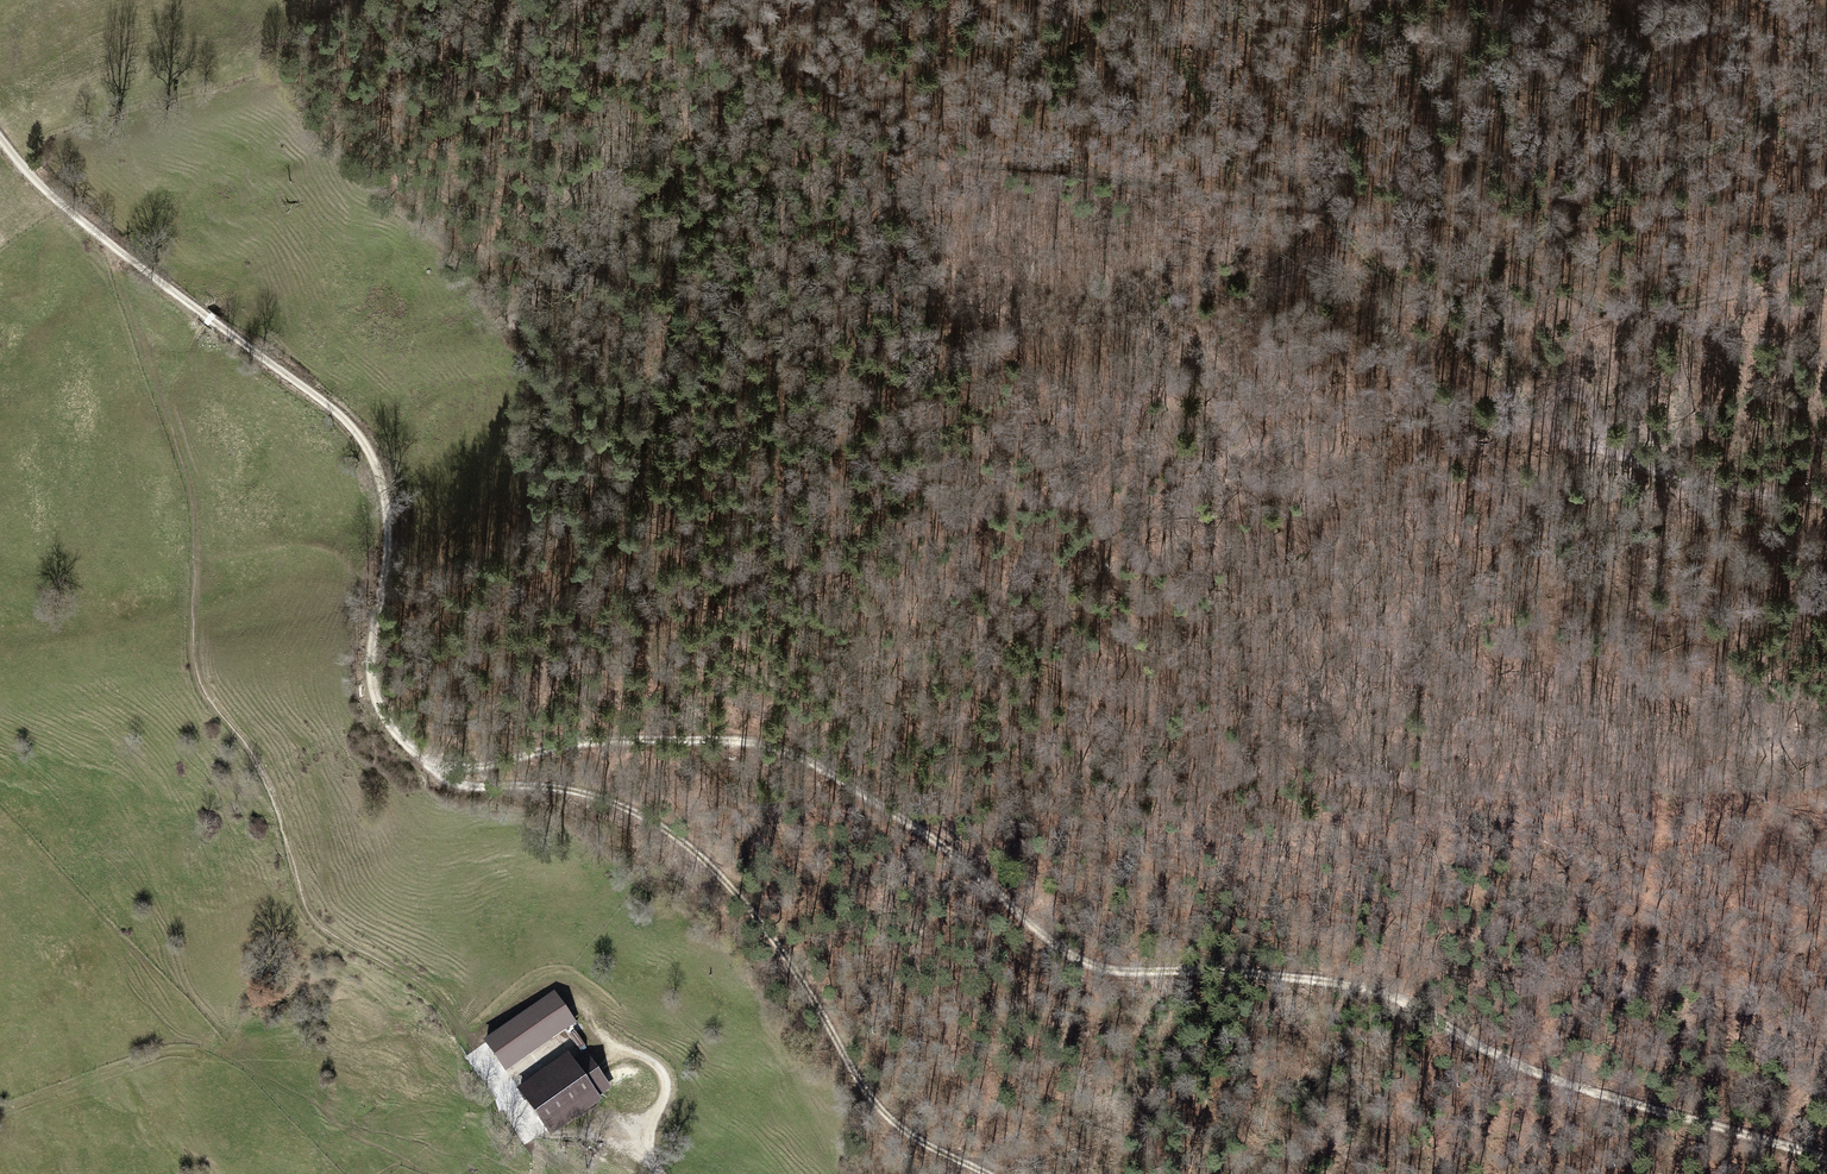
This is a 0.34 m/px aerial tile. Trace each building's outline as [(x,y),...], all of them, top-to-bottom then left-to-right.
[(554,992),(483,1042),(505,1074),(577,1023),(554,992)] [(564,1052),(511,1088),(545,1137),(594,1103),(592,1100),(609,1089),(584,1052),(570,1061),(564,1052)]
